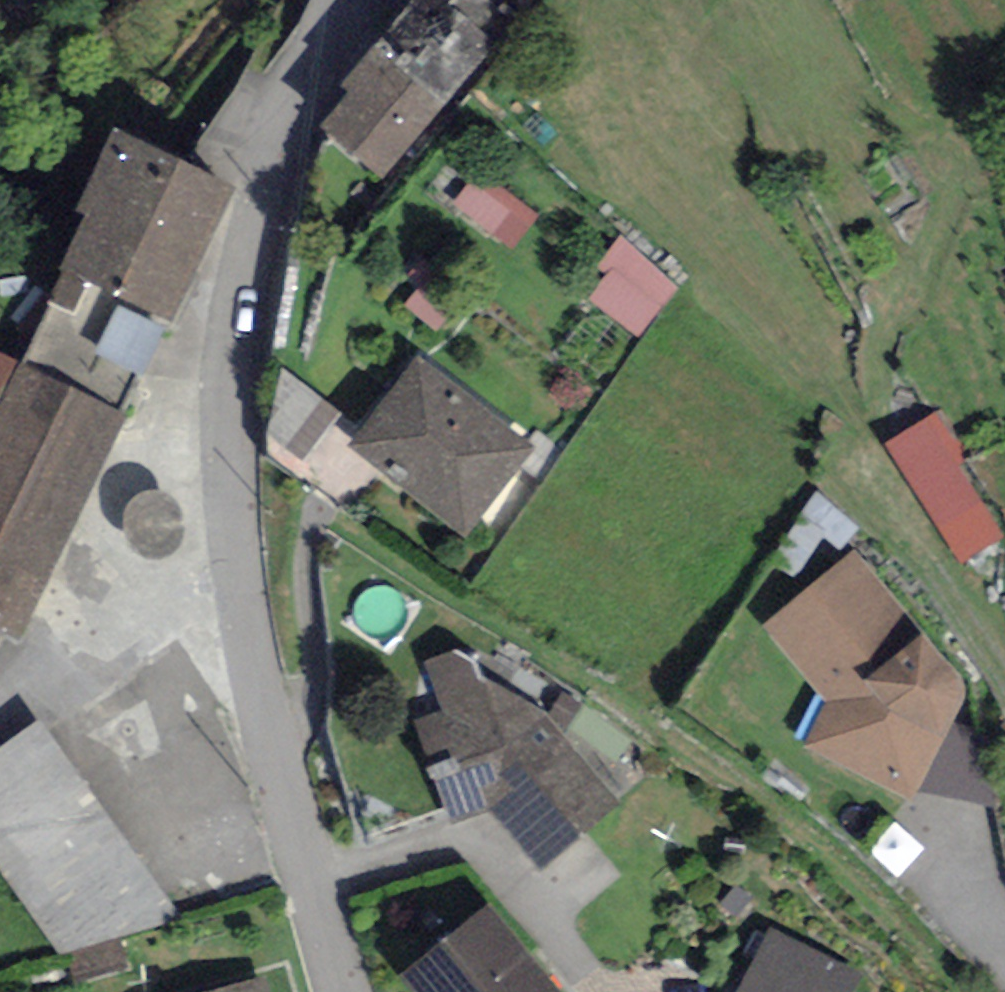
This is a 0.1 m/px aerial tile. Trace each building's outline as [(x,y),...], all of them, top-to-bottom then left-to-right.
[(339,84),(350,93),(321,127),(382,178),(496,44),(486,35),(516,0),(411,0),(339,84)] [(234,186),(111,130),(75,208),(87,214),(48,299),(74,311),(88,281),(173,320),(234,186)] [(536,216),(480,171),(453,205),(509,250),(536,216)] [(683,286),(621,232),(591,266),(606,279),(588,301),(635,341),(683,286)] [(536,446),(418,353),(346,444),(464,537),(536,446)] [(0,354),(0,630),(20,639),(130,417),(0,354)] [(940,404),(886,436),(959,561),(1003,536),(959,461),(968,452),(940,404)] [(855,550),(761,626),(828,703),(804,748),(911,801),(916,792),(952,724),(964,701),(966,692),(964,681),(855,550)] [(457,649),(424,662),(442,712),(412,719),(451,825),(490,810),(541,871),(620,803),(547,716),(483,681),(477,661),(457,649)] [(952,724),(916,792),(998,808),(986,733),(952,724)] [(0,752),(0,869),(59,952),(178,914),(39,727),(0,752)] [(401,974),(415,991),(562,991),(489,903),(401,974)] [(768,927),(736,991),(855,991),(863,975),(768,927)] [(265,976),(208,991),(270,991),(265,976)]
